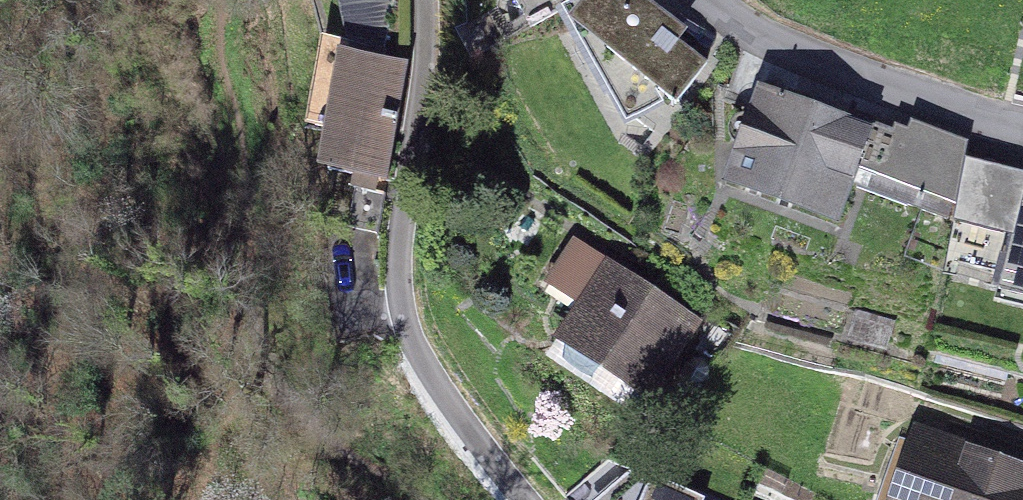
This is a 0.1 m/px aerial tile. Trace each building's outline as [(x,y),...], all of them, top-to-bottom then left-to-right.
[(529,26),(579,0),(516,0),(529,26)] [(638,0),(586,0),(565,13),(627,124),(638,117),(663,136),(704,83),(726,90),(736,63),(638,0)] [(410,69),(335,52),(318,125),(337,129),(327,171),(358,178),(348,221),(373,227),(410,69)] [(844,138),(724,93),(687,190),(807,235),(844,138)] [(1014,200),(994,267),(1022,275),(1022,202),(1014,200)] [(676,331),(554,237),(518,285),(545,306),(526,353),(609,417),(676,331)] [(924,442),(906,499),(1022,499),(1022,472),(924,442)]
